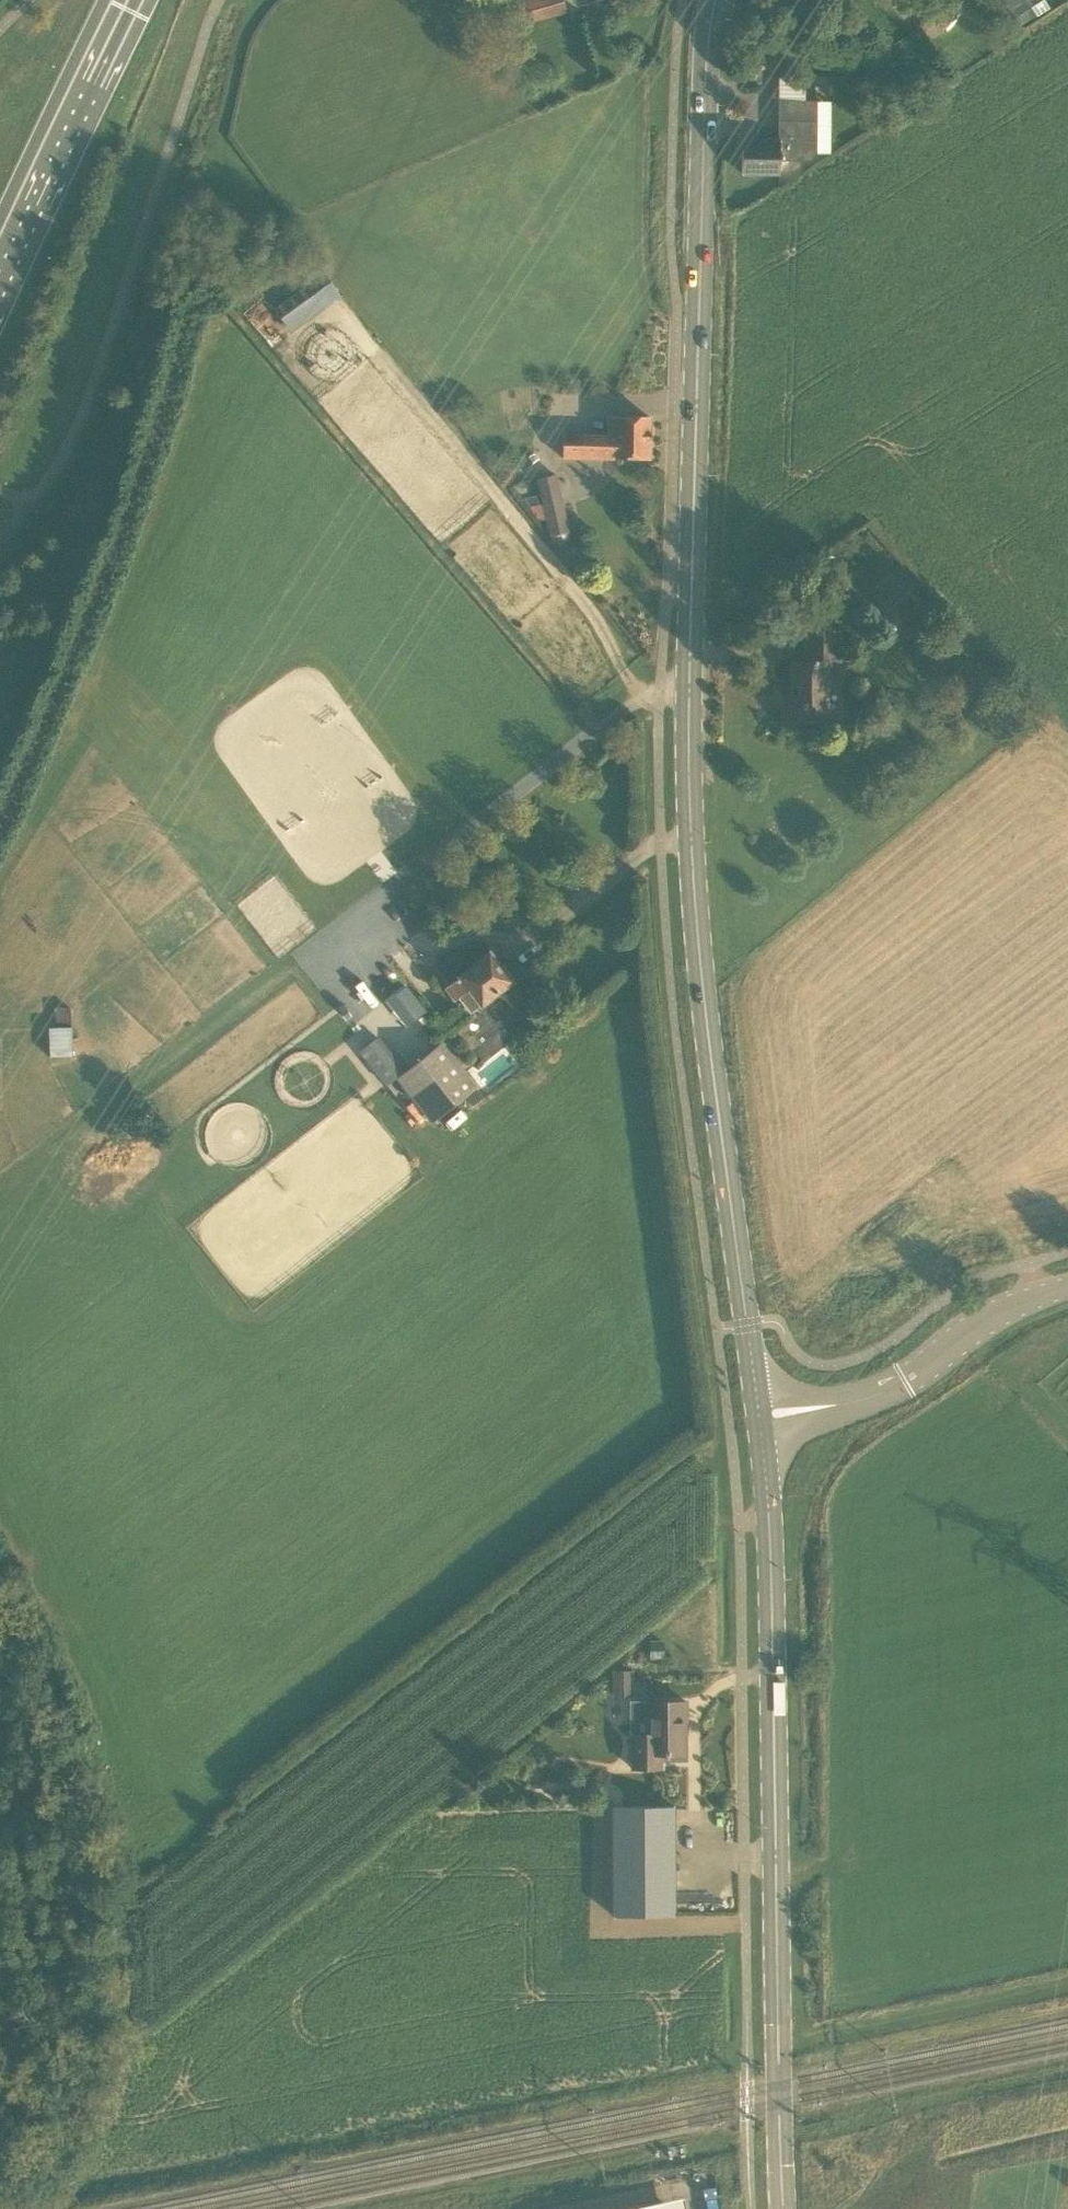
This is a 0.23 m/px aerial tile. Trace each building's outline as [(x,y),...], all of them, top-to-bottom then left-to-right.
[(565,12),(562,0),(508,0),(506,1),(513,27),(565,12)] [(1004,0),(1020,26),(1037,15),(1027,0),(1004,0)] [(816,101),(795,101),(780,101),(780,140),(765,140),(765,143),(742,143),(742,173),(780,173),(780,155),(788,156),(791,159),(810,159),(815,154),(816,101)] [(308,284),(275,307),(292,331),(325,307),(308,284)] [(650,458),(650,417),(616,416),(607,416),(607,434),(584,434),(584,428),(563,428),(563,457),(598,457),(650,458)] [(570,531),(557,474),(537,479),(543,503),(529,506),(539,519),(546,518),(550,535),(570,531)] [(828,720),(828,682),(828,630),(805,630),(805,661),(791,661),(791,684),(799,680),(799,694),(782,694),(782,720),(828,720)] [(470,1011),(493,993),(510,980),(489,953),(472,966),(445,987),(454,999),(459,995),(470,1011)] [(405,984),(395,992),(415,1017),(425,1009),(405,984)] [(45,1053),(67,1053),(67,1024),(45,1023),(45,1053)] [(359,1050),(387,1085),(403,1072),(375,1037),(359,1050)] [(433,1121),(466,1095),(473,1105),(484,1096),(476,1086),(477,1086),(442,1041),(397,1077),(433,1121)] [(614,1696),(634,1696),(633,1671),(613,1671),(614,1696)] [(647,1701),(648,1733),(630,1733),(630,1769),(661,1769),(661,1754),(682,1753),(682,1725),(686,1725),(686,1701),(647,1701)] [(613,1915),(675,1915),(674,1805),(612,1806),(613,1915)] [(682,2195),(621,2208),(685,2208),(682,2195)]
